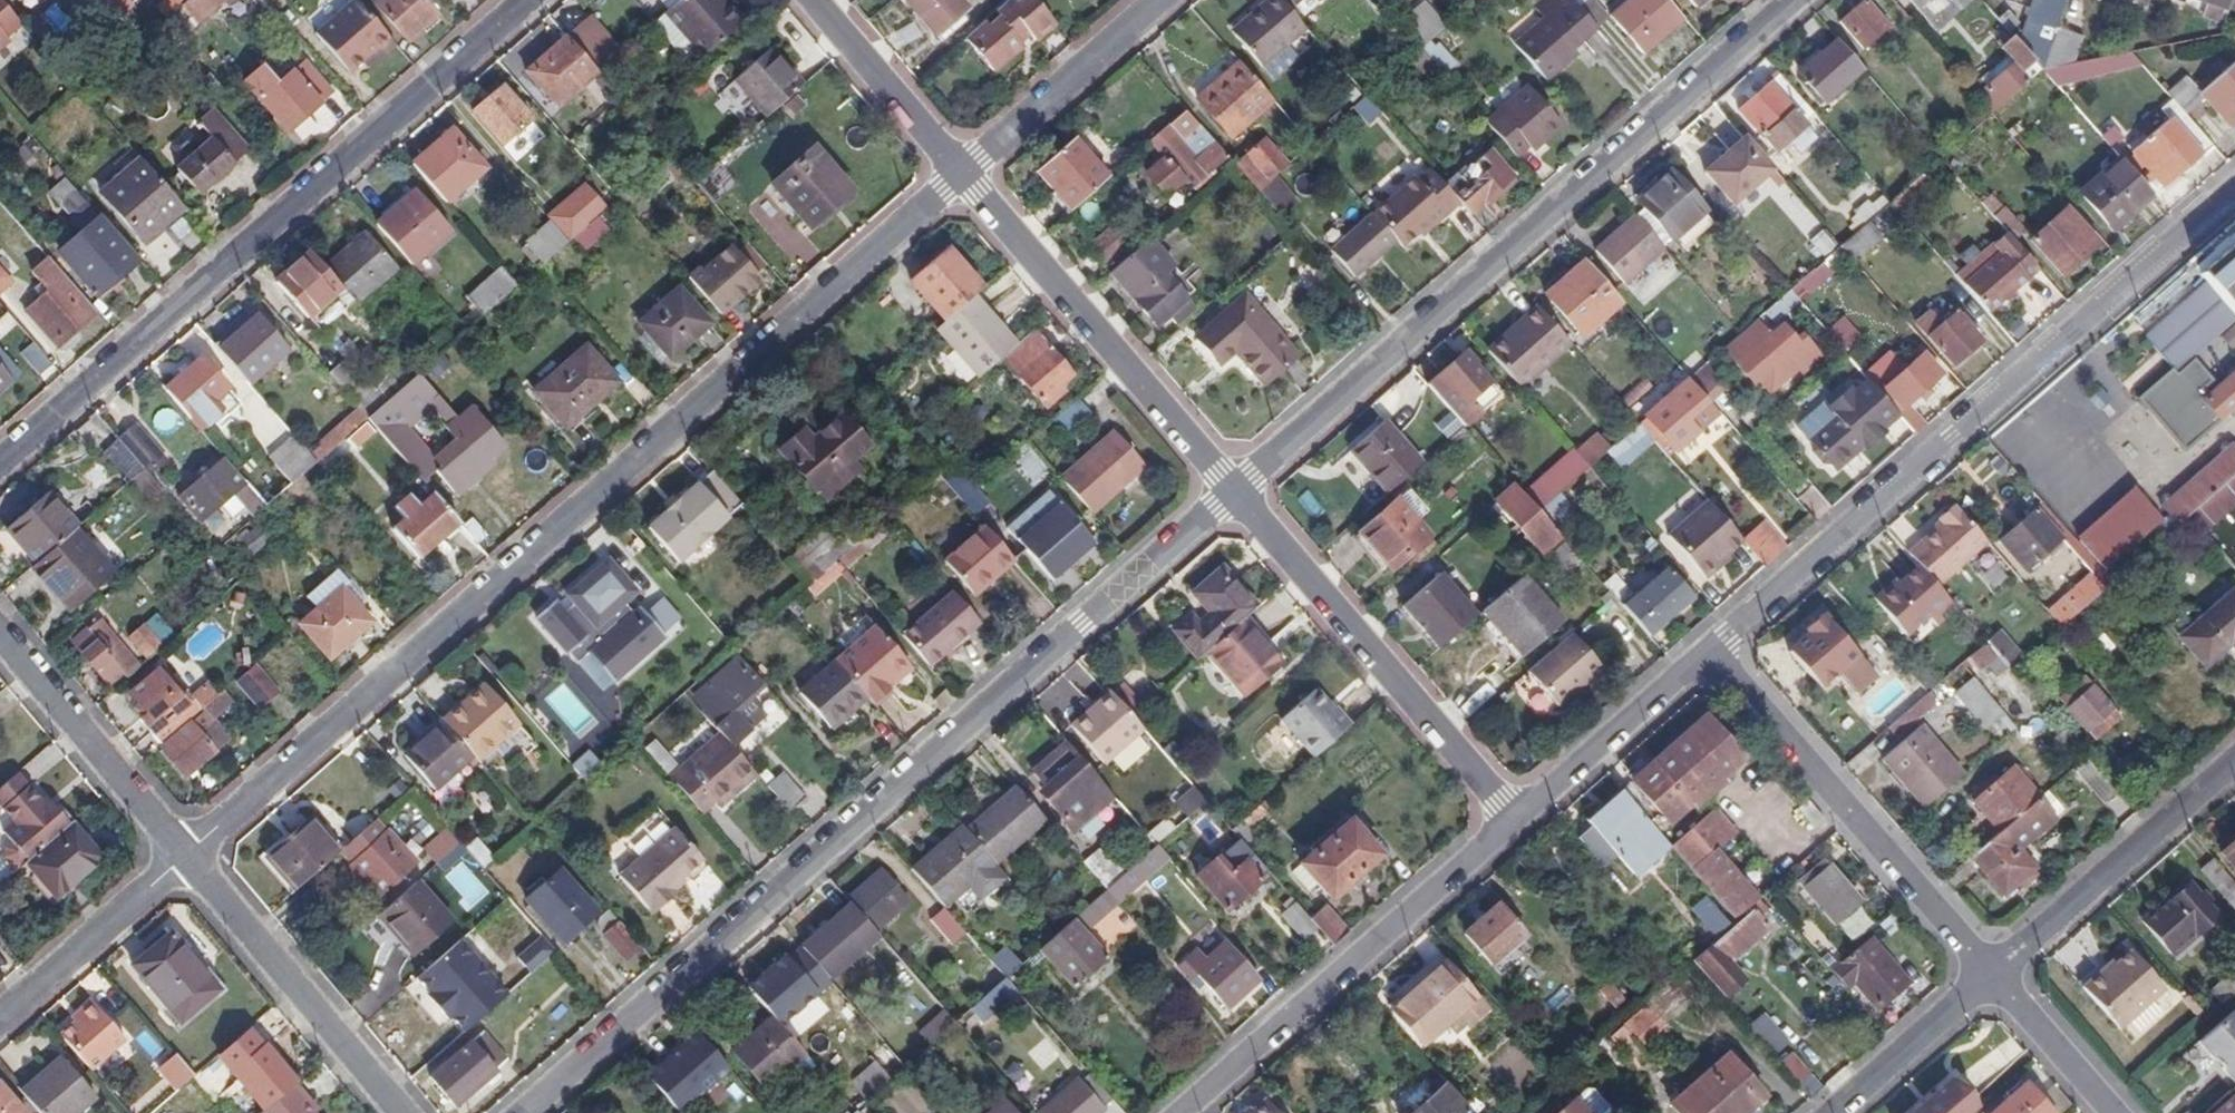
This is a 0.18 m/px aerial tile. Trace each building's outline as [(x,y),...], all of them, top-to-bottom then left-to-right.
[(1,0),(0,0),(0,48),(24,27),(1,0)] [(109,19),(131,0),(92,0),(109,19)] [(183,0),(164,0),(144,17),(153,27),(157,23),(182,1),(183,0)] [(182,1),(199,20),(201,23),(228,0),(183,0),(182,1)] [(358,0),(347,0),(314,29),(349,70),(362,59),(368,54),(373,59),(394,41),(358,0)] [(408,41),(438,15),(425,0),(378,0),(375,3),(408,41)] [(724,0),(676,0),(666,9),(706,56),(744,23),(724,0)] [(934,39),(965,12),(954,0),(900,0),(934,39)] [(966,35),(997,71),(1027,46),(1023,41),(1030,35),(1036,41),(1054,25),(1032,0),(1006,0),(966,35)] [(1281,0),(1269,0),(1260,7),(1264,11),(1236,35),(1263,66),(1307,29),(1298,19),(1281,0)] [(1298,19),(1321,0),(1281,0),(1298,19)] [(1298,19),(1307,29),(1308,30),(1343,0),(1321,0),(1298,19)] [(1420,47),(1428,40),(1445,25),(1423,0),(1398,23),(1420,47)] [(1546,81),(1578,53),(1573,48),(1597,28),(1579,8),(1572,0),(1542,0),(1535,6),(1545,18),(1549,23),(1519,50),(1546,81)] [(1594,0),(1588,0),(1579,8),(1597,28),(1609,17),(1594,0)] [(1667,0),(1633,0),(1612,18),(1644,53),(1684,18),(1667,0)] [(1866,0),(1839,24),(1864,52),(1892,28),(1866,0)] [(1937,31),(1973,0),(1911,0),(1937,31)] [(2018,40),(2048,50),(2056,28),(2065,0),(2032,0),(2018,40)] [(2150,0),(2122,0),(2147,8),(2150,0)] [(2219,19),(2225,0),(2193,0),(2206,4),(2201,18),(2215,22),(2219,19)] [(199,20),(182,1),(157,23),(174,42),(199,20)] [(1264,11),(1260,7),(1233,31),(1236,35),(1264,11)] [(591,12),(567,33),(598,68),(621,47),(591,12)] [(1998,20),(2009,33),(2019,25),(2007,12),(1998,20)] [(1545,18),(1514,45),(1519,50),(1549,23),(1545,18)] [(2083,38),(2056,28),(2048,50),(2041,70),(2073,64),(2083,38)] [(558,102),(598,68),(567,33),(567,32),(527,67),(558,102)] [(2041,70),(2017,42),(2010,34),(1998,44),(2010,58),(1971,91),(1991,114),(2041,70)] [(1859,67),(1835,39),(1798,71),(1821,99),(1859,67)] [(1428,40),(1420,47),(1444,75),(1457,63),(1437,42),(1433,45),(1428,40)] [(2048,50),(2018,40),(2017,42),(2041,70),(2048,50)] [(2113,46),(2115,55),(2130,52),(2128,43),(2113,46)] [(769,116),(803,86),(773,50),(738,81),(769,116)] [(2144,66),(2132,52),(2130,52),(2115,55),(2073,64),(2041,70),(2058,89),(2144,66)] [(368,54),(362,59),(367,64),(373,59),(368,54)] [(334,92),(306,59),(278,83),(264,67),(246,83),(289,132),(334,92)] [(1273,99),(1241,61),(1199,98),(1232,136),(1273,99)] [(2234,125),(2234,62),(2234,61),(2197,95),(2229,130),(2234,125)] [(1800,120),(1811,111),(1781,77),(1741,112),(1776,151),(1805,126),(1800,120)] [(1362,92),(1350,79),(1339,89),(1350,102),(1362,92)] [(1529,86),(1486,123),(1515,157),(1529,146),(1533,152),(1563,125),(1529,86)] [(2075,96),(2085,109),(2098,98),(2089,86),(2075,96)] [(530,120),(501,87),(473,111),(503,144),(530,120)] [(1381,114),(1365,95),(1350,108),(1366,126),(1381,114)] [(2163,188),(2212,146),(2170,97),(2157,108),(2166,121),(2131,152),(2163,188)] [(233,159),(248,147),(213,108),(198,120),(212,138),(178,169),(198,194),(235,161),(233,159)] [(1201,126),(1187,110),(1172,124),(1179,132),(1186,139),(1201,126)] [(1331,126),(1343,115),(1337,110),(1325,119),(1331,126)] [(1179,132),(1172,124),(1161,133),(1168,141),(1173,137),(1179,132)] [(411,164),(446,203),(485,167),(451,129),(411,164)] [(1234,164),(1257,190),(1272,177),(1289,162),(1266,136),(1234,164)] [(1229,158),(1217,144),(1196,163),(1173,137),(1168,141),(1159,149),(1168,159),(1149,176),(1169,199),(1188,181),(1194,188),(1229,158)] [(1040,171),(1074,209),(1111,177),(1077,138),(1040,171)] [(1733,206),(1773,171),(1743,138),(1704,173),(1733,206)] [(853,191),(818,150),(776,186),(813,227),(853,191)] [(1457,173),(1443,185),(1460,203),(1471,216),(1513,179),(1489,151),(1461,177),(1457,173)] [(1949,168),(1961,172),(1967,158),(1956,153),(1949,168)] [(183,207),(139,157),(99,193),(144,242),(183,207)] [(2152,197),(2118,158),(2078,193),(2108,226),(2128,209),(2133,214),(2152,197)] [(1443,185),(1429,168),(1418,179),(1415,176),(1374,213),(1398,240),(1403,247),(1429,224),(1432,228),(1460,203),(1443,185)] [(1640,214),(1635,218),(1660,247),(1665,243),(1668,245),(1673,242),(1705,214),(1669,174),(1633,206),(1640,214)] [(1272,177),(1257,190),(1280,216),(1295,202),(1272,177)] [(567,240),(568,241),(575,237),(586,226),(583,222),(601,206),(586,189),(567,204),(564,202),(547,217),(549,220),(567,240)] [(788,268),(811,254),(775,190),(751,203),(788,268)] [(378,225),(412,263),(451,230),(415,191),(378,225)] [(98,219),(78,196),(64,210),(83,231),(98,219)] [(2096,244),(2065,209),(2031,240),(2061,276),(2096,244)] [(1398,240),(1374,213),(1334,250),(1358,275),(1398,240)] [(1715,227),(1705,214),(1673,242),(1684,254),(1715,227)] [(586,226),(575,237),(585,248),(608,226),(599,215),(586,226)] [(1139,236),(1124,217),(1092,245),(1108,264),(1139,236)] [(1623,285),(1663,250),(1660,247),(1635,218),(1596,253),(1623,285)] [(2011,218),(1999,228),(2014,244),(2021,252),(2032,243),(2011,218)] [(542,262),(567,240),(549,220),(525,242),(542,262)] [(119,271),(137,255),(109,223),(67,259),(96,293),(98,292),(102,297),(114,285),(120,291),(125,286),(120,281),(123,277),(119,271)] [(1808,239),(1826,259),(1840,247),(1822,227),(1808,239)] [(344,288),(356,301),(395,266),(366,233),(326,269),(344,288)] [(1192,299),(1143,243),(1112,271),(1161,326),(1171,318),(1178,326),(1197,309),(1190,301),(1192,299)] [(689,276),(722,314),(763,279),(733,244),(702,270),(699,266),(689,276)] [(1991,311),(2038,270),(2021,252),(2014,244),(1976,277),(1984,286),(1976,294),(1991,311)] [(2197,278),(2204,285),(2232,317),(2233,319),(2234,317),(2234,245),(2197,278)] [(977,293),(985,286),(950,246),(911,281),(945,321),(977,293)] [(1850,258),(1840,247),(1826,259),(1790,291),(1800,302),(1850,258)] [(344,288),(326,269),(312,253),(278,285),(309,320),(344,288)] [(99,310),(49,255),(33,270),(44,281),(37,287),(44,295),(25,310),(57,346),(99,310)] [(1582,338),(1623,305),(1585,262),(1547,296),(1582,338)] [(485,315),(519,284),(502,265),(468,295),(485,315)] [(12,284),(0,271),(0,294),(12,284)] [(2140,326),(2192,281),(2186,274),(2134,319),(2140,326)] [(2188,356),(2232,317),(2204,285),(2142,340),(2170,372),(2137,400),(2185,453),(2221,421),(2234,408),(2234,375),(2218,390),(2188,356)] [(714,322),(681,286),(638,324),(671,359),(714,322)] [(1773,327),(1800,303),(1800,302),(1790,291),(1763,315),(1773,327)] [(945,321),(938,327),(979,374),(1018,339),(977,293),(945,321)] [(1298,356),(1245,297),(1196,338),(1218,365),(1238,350),(1266,383),(1298,356)] [(1509,332),(1487,351),(1521,389),(1570,346),(1536,308),(1520,323),(1524,326),(1513,336),(1509,332)] [(1951,366),(1978,343),(1952,313),(1938,326),(1927,314),(1915,325),(1951,366)] [(219,349),(251,385),(290,349),(259,314),(219,349)] [(1842,316),(1827,330),(1845,349),(1860,336),(1842,316)] [(1524,326),(1520,323),(1509,332),(1513,336),(1524,326)] [(1708,365),(1739,337),(1728,324),(1704,345),(1701,342),(1694,348),(1708,365)] [(1753,386),(1758,382),(1786,357),(1798,371),(1802,375),(1819,359),(1803,342),(1798,346),(1782,328),(1777,332),(1769,339),(1757,327),(1725,355),(1753,386)] [(1074,374),(1035,330),(1004,356),(1044,401),(1074,374)] [(34,377),(50,369),(35,341),(19,349),(34,377)] [(14,378),(2,365),(11,357),(0,344),(0,391),(14,378)] [(565,428),(616,382),(584,346),(532,391),(565,428)] [(1465,354),(1428,386),(1451,413),(1461,424),(1464,428),(1501,395),(1465,354)] [(1679,367),(1691,381),(1702,370),(1690,356),(1679,366),(1679,367)] [(1898,414),(1916,434),(1926,425),(1908,405),(1941,376),(1922,356),(1900,375),(1889,362),(1868,381),(1898,414)] [(1786,357),(1758,382),(1771,397),(1798,371),(1786,357)] [(203,358),(167,390),(201,428),(222,410),(214,400),(229,386),(203,358)] [(353,399),(369,417),(402,387),(383,365),(349,394),(353,399)] [(855,378),(866,390),(878,380),(867,367),(855,378)] [(498,462),(494,457),(507,445),(483,420),(470,432),(419,372),(402,387),(369,417),(426,481),(436,472),(454,492),(477,471),(483,475),(498,462)] [(1617,400),(1626,410),(1653,387),(1643,377),(1617,400)] [(1868,381),(1867,379),(1852,392),(1848,388),(1827,407),(1823,403),(1796,426),(1812,445),(1812,451),(1823,463),(1828,463),(1834,469),(1898,414),(1868,381)] [(1649,418),(1676,448),(1678,452),(1697,434),(1688,425),(1709,406),(1688,382),(1649,418)] [(1055,417),(1066,429),(1091,407),(1080,395),(1055,417)] [(166,407),(150,419),(160,434),(177,422),(166,407)] [(814,489),(868,442),(842,413),(810,441),(801,430),(780,449),(814,489)] [(1452,432),(1461,424),(1451,413),(1443,421),(1452,432)] [(1640,426),(1666,455),(1676,448),(1649,418),(1640,426)] [(1350,452),(1386,494),(1421,464),(1383,421),(1350,452)] [(146,467),(149,471),(165,456),(136,424),(120,437),(146,467)] [(1633,432),(1617,445),(1631,462),(1647,448),(1633,432)] [(1111,433),(1060,479),(1091,514),(1143,468),(1111,433)] [(294,482),(318,461),(296,436),(270,457),(294,482)] [(1580,456),(1591,468),(1611,450),(1601,438),(1580,456)] [(2230,444),(2161,507),(2169,516),(2178,526),(2187,518),(2213,495),(2222,487),(2234,476),(2234,449),(2230,444)] [(1522,493),(1539,513),(1559,495),(1591,468),(1580,456),(1574,448),(1522,493)] [(936,471),(961,499),(976,485),(978,484),(953,456),(936,471)] [(203,520),(224,502),(216,494),(240,473),(227,458),(183,498),(203,520)] [(743,505),(713,470),(647,528),(676,562),(743,505)] [(458,497),(483,475),(477,471),(454,492),(458,497)] [(224,502),(248,481),(240,473),(216,494),(224,502)] [(1510,482),(1488,502),(1538,558),(1561,539),(1510,482)] [(976,485),(961,499),(989,531),(1005,517),(976,485)] [(2213,495),(2227,510),(2234,503),(2222,487),(2213,495)] [(1698,488),(1655,520),(1699,580),(1742,549),(1698,488)] [(1809,488),(1798,501),(1818,519),(1830,506),(1809,488)] [(9,528),(38,561),(77,527),(80,524),(50,490),(9,528)] [(1410,491),(1400,500),(1433,536),(1442,528),(1410,491)] [(1097,545),(1048,492),(1006,528),(1055,582),(1097,545)] [(420,558),(461,521),(436,493),(421,506),(410,495),(397,506),(407,518),(395,529),(420,558)] [(2135,493),(2076,544),(2098,568),(2103,573),(2161,522),(2135,493)] [(1559,495),(1539,513),(1553,528),(1573,511),(1559,495)] [(2213,495),(2187,518),(2201,533),(2227,510),(2213,495)] [(1433,536),(1400,500),(1362,532),(1395,569),(1433,536)] [(1987,545),(1953,507),(1937,521),(1940,525),(1908,554),(1919,566),(1937,587),(1987,545)] [(2025,570),(2061,540),(2035,510),(2000,541),(2025,570)] [(2112,584),(2178,526),(2169,516),(2161,522),(2103,573),(2112,584)] [(895,527),(886,517),(855,544),(837,560),(846,571),(895,527)] [(1763,567),(1787,546),(1763,519),(1739,540),(1763,567)] [(1014,559),(983,524),(943,558),(972,591),(996,571),(999,573),(1014,559)] [(77,527),(38,561),(63,586),(55,591),(72,609),(116,571),(77,527)] [(1586,565),(1563,540),(1544,557),(1567,582),(1586,565)] [(624,604),(637,592),(607,559),(565,597),(572,605),(563,613),(554,603),(535,619),(576,665),(587,655),(612,683),(665,638),(639,609),(633,614),(624,604)] [(837,560),(812,582),(800,592),(809,603),(846,571),(837,560)] [(1937,587),(1919,566),(1877,603),(1907,637),(1929,617),(1937,627),(1957,609),(1937,587)] [(1243,621),(1256,609),(1221,568),(1194,594),(1212,615),(1201,625),(1192,616),(1174,632),(1198,660),(1208,652),(1243,621)] [(2103,573),(2098,568),(2048,613),(2062,628),(2112,584),(2103,573)] [(318,608),(303,622),(332,655),(345,644),(351,645),(358,639),(358,633),(371,622),(359,608),(367,601),(339,570),(308,597),(318,608)] [(1613,598),(1647,637),(1691,598),(1666,571),(1635,598),(1615,576),(1603,586),(1613,598)] [(1404,605),(1440,648),(1477,615),(1441,573),(1404,605)] [(1565,624),(1523,576),(1482,611),(1525,660),(1565,624)] [(979,624),(953,594),(904,638),(930,667),(979,624)] [(2234,650),(2234,598),(2232,594),(2178,642),(2208,674),(2234,650)] [(109,611),(74,641),(115,689),(141,666),(132,655),(140,648),(131,636),(109,611)] [(1876,677),(1822,616),(1804,631),(1807,637),(1788,654),(1820,690),(1838,675),(1856,695),(1876,677)] [(1281,663),(1243,621),(1208,652),(1246,694),(1281,663)] [(148,659),(165,645),(147,624),(131,636),(140,648),(148,659)] [(874,626),(835,660),(836,661),(866,697),(870,702),(888,687),(883,682),(905,662),(874,626)] [(1999,633),(1987,644),(1999,657),(2007,666),(2019,656),(1999,633)] [(1571,634),(1528,671),(1559,707),(1602,671),(1571,634)] [(1999,657),(1987,644),(1970,659),(1981,671),(1999,657)] [(605,682),(612,683),(587,655),(576,665),(582,671),(587,675),(592,678),(597,680),(605,682)] [(1983,690),(2006,670),(2008,668),(2007,666),(1999,657),(1981,671),(1970,659),(1961,666),(1983,690)] [(719,725),(715,729),(721,735),(731,747),(767,716),(750,697),(760,689),(735,661),(695,697),(719,725)] [(866,697),(836,661),(798,694),(829,729),(866,697)] [(910,668),(905,662),(883,682),(888,687),(910,668)] [(241,679),(262,704),(279,690),(258,664),(241,679)] [(141,717),(161,742),(196,712),(157,667),(130,693),(146,712),(141,717)] [(1981,691),(2001,714),(2002,713),(2008,719),(2018,710),(2017,708),(2029,697),(2006,670),(1983,690),(1981,691)] [(1928,695),(1935,689),(1937,687),(1926,675),(1916,684),(1926,696),(1928,695)] [(2056,699),(2085,731),(2110,708),(2083,677),(2056,699)] [(1984,728),(1995,719),(2008,734),(2014,729),(2001,714),(1981,691),(1972,681),(1956,695),(1984,728)] [(196,712),(161,742),(188,775),(234,736),(215,714),(236,695),(227,684),(196,712)] [(485,686),(443,721),(473,755),(476,759),(518,724),(485,686)] [(1315,755),(1351,723),(1336,706),(1334,707),(1317,688),(1282,719),(1315,755)] [(1928,695),(1933,700),(1940,694),(1935,689),(1928,695)] [(1134,716),(1112,691),(1093,706),(1096,710),(1075,728),(1105,763),(1145,729),(1134,716)] [(1926,696),(1890,728),(1898,736),(1935,703),(1933,700),(1928,695),(1926,696)] [(2110,708),(2085,731),(2092,739),(2117,716),(2110,708)] [(675,711),(663,721),(669,728),(681,718),(675,711)] [(1669,825),(1744,759),(1705,717),(1631,783),(1669,825)] [(473,755),(443,721),(404,755),(432,789),(473,755)] [(1883,761),(1923,807),(1960,775),(1920,728),(1883,761)] [(721,735),(672,780),(702,814),(715,802),(738,781),(744,786),(756,775),(731,747),(721,735)] [(653,743),(646,750),(665,772),(672,765),(653,743)] [(1111,796),(1066,745),(1032,776),(1049,795),(1044,801),(1072,831),(1111,796)] [(572,766),(586,781),(603,766),(589,751),(572,766)] [(2,806),(29,783),(19,770),(0,787),(0,803),(2,806)] [(1999,833),(2039,799),(2013,770),(1997,783),(1992,777),(1968,798),(1974,804),(1999,833)] [(766,786),(789,813),(804,801),(779,774),(766,786)] [(2087,785),(2105,806),(2118,794),(2100,774),(2087,785)] [(388,791),(397,801),(409,790),(400,780),(388,791)] [(738,781),(715,802),(721,807),(744,786),(738,781)] [(27,859),(70,822),(56,804),(51,808),(29,783),(2,806),(13,819),(1,829),(27,859)] [(1187,818),(1208,801),(1195,785),(1174,803),(1187,818)] [(1047,824),(1014,787),(962,832),(992,865),(996,870),(1047,824)] [(1631,873),(1667,841),(1620,790),(1585,821),(1590,828),(1578,838),(1601,864),(1613,854),(1631,873)] [(488,819),(502,806),(487,791),(473,804),(488,819)] [(51,808),(56,804),(46,793),(42,797),(51,808)] [(2046,793),(2039,799),(2056,818),(2063,811),(2046,793)] [(2039,876),(2033,871),(2035,869),(2019,851),(2056,818),(2039,799),(1999,833),(1970,859),(2003,898),(2018,885),(2024,890),(2039,876)] [(1269,813),(1261,803),(1232,829),(1248,847),(1259,837),(1251,829),(1269,813)] [(1758,902),(1763,897),(1718,849),(1736,833),(1716,811),(1674,848),(1738,919),(1751,908),(1758,902)] [(267,856),(296,889),(340,851),(310,818),(267,856)] [(102,857),(70,822),(24,862),(55,897),(102,857)] [(1379,855),(1350,823),(1300,867),(1328,898),(1379,855)] [(370,824),(340,851),(352,864),(349,867),(377,899),(413,866),(386,835),(383,837),(370,824)] [(702,859),(673,827),(620,875),(653,913),(677,893),(671,887),(702,859)] [(962,832),(958,827),(909,869),(943,908),(992,865),(962,832)] [(435,867),(456,848),(444,835),(422,852),(435,867)] [(466,848),(485,871),(497,860),(478,838),(466,848)] [(621,839),(601,854),(613,871),(633,856),(621,839)] [(2222,853),(2234,868),(2234,842),(2222,853)] [(1082,864),(1105,890),(1125,873),(1102,846),(1082,864)] [(1168,860),(1156,846),(1125,873),(1105,890),(1118,904),(1168,860)] [(1264,880),(1246,860),(1231,873),(1218,857),(1196,876),(1227,912),(1264,880)] [(1795,884),(1802,892),(1828,868),(1830,867),(1824,859),(1795,884)] [(464,860),(443,876),(469,910),(490,895),(464,860)] [(2215,860),(2201,872),(2234,911),(2234,884),(2215,860)] [(1834,926),(1860,903),(1828,868),(1802,892),(1834,926)] [(884,871),(848,902),(850,905),(872,930),(907,898),(884,871)] [(594,915),(559,874),(524,903),(561,945),(594,915)] [(416,883),(379,915),(414,955),(452,922),(416,883)] [(2175,956),(2219,917),(2190,884),(2160,910),(2158,909),(2144,921),(2175,956)] [(1118,904),(1105,890),(1071,920),(1083,934),(1118,904)] [(1718,937),(1733,924),(1706,894),(1691,908),(1718,937)] [(1774,920),(1758,902),(1751,908),(1755,913),(1707,957),(1699,965),(1727,996),(1744,982),(1731,966),(1770,931),(1767,926),(1774,920)] [(1303,943),(1318,928),(1309,919),(1295,904),(1281,918),(1303,943)] [(850,905),(799,950),(828,982),(879,938),(872,930),(850,905)] [(952,945),(965,933),(943,908),(930,920),(952,945)] [(1318,928),(1334,947),(1348,934),(1324,908),(1309,919),(1318,928)] [(1524,938),(1496,908),(1464,937),(1490,967),(1524,938)] [(591,926),(601,938),(623,963),(641,947),(619,922),(609,911),(591,926)] [(1083,934),(1071,920),(1038,949),(1073,988),(1106,959),(1083,934)] [(219,987),(172,929),(133,962),(179,1019),(219,987)] [(1831,972),(1846,988),(1853,982),(1878,1008),(1907,982),(1868,940),(1831,972)] [(517,957),(529,971),(545,959),(533,944),(517,957)] [(453,945),(443,953),(456,968),(466,959),(453,945)] [(1225,1010),(1256,982),(1223,946),(1205,960),(1196,952),(1179,967),(1190,981),(1197,976),(1225,1010)] [(1002,947),(988,959),(994,967),(1005,979),(1020,966),(1002,947)] [(829,983),(828,982),(799,950),(799,949),(786,960),(783,956),(747,988),(775,1020),(780,1026),(829,983)] [(1693,959),(1699,965),(1707,957),(1701,952),(1693,959)] [(2084,986),(2120,1029),(2165,990),(2132,952),(2117,965),(2112,961),(2103,970),(2084,986)] [(443,953),(429,967),(434,973),(398,1005),(412,1021),(463,976),(456,968),(443,953)] [(1472,999),(1444,966),(1390,1013),(1419,1046),(1472,999)] [(988,994),(1005,979),(994,967),(978,981),(988,994)] [(2223,1004),(2234,994),(2234,972),(2212,992),(2223,1004)] [(1654,992),(1644,1001),(1665,1026),(1699,997),(1682,977),(1659,998),(1654,992)] [(980,1023),(1016,991),(1005,979),(988,994),(969,1010),(980,1023)] [(1608,982),(1602,988),(1610,997),(1605,1000),(1614,1010),(1625,1000),(1608,982)] [(2121,1030),(2132,1043),(2173,1007),(2162,994),(2121,1030)] [(1036,1019),(1018,997),(1008,1005),(1026,1027),(1036,1019)] [(76,1020),(60,1034),(90,1068),(125,1037),(91,999),(77,1011),(81,1015),(76,1020)] [(1658,1022),(1643,1006),(1608,1039),(1623,1055),(1658,1022)] [(72,1015),(76,1020),(81,1015),(77,1011),(72,1015)] [(928,1048),(955,1024),(944,1011),(917,1035),(928,1048)] [(2234,1084),(2234,1013),(2234,1012),(2199,1043),(2215,1061),(2219,1059),(2227,1068),(2223,1071),(2234,1084)] [(1762,1013),(1744,1028),(1770,1058),(1788,1043),(1762,1013)] [(780,1026),(775,1020),(736,1054),(768,1091),(784,1078),(795,1091),(819,1070),(780,1026)] [(460,1107),(514,1059),(487,1028),(433,1075),(460,1107)] [(679,1112),(681,1112),(730,1070),(697,1033),(647,1077),(679,1112)] [(296,1083),(298,1081),(265,1044),(234,1071),(267,1108),(296,1083)] [(1778,1063),(1798,1086),(1810,1075),(1790,1053),(1778,1063)] [(21,1090),(41,1112),(75,1112),(95,1095),(61,1055),(21,1090)] [(1762,1095),(1724,1055),(1669,1104),(1677,1112),(1742,1112),(1762,1095)] [(197,1074),(182,1057),(162,1074),(177,1092),(197,1074)] [(849,1085),(865,1103),(888,1083),(872,1065),(849,1085)] [(1443,1086),(1431,1097),(1426,1093),(1426,1085),(1421,1078),(1411,1077),(1395,1092),(1395,1102),(1400,1108),(1408,1108),(1411,1112),(1468,1112),(1443,1086)] [(1094,1078),(1084,1087),(1077,1081),(1041,1112),(1102,1112),(1104,1111),(1103,1108),(1113,1101),(1094,1078)] [(1969,1099),(1970,1090),(1963,1081),(1952,1081),(1950,1079),(1913,1112),(1973,1112),(1978,1109),(1969,1099)] [(296,1083),(267,1108),(261,1112),(316,1112),(315,1112),(305,1100),(308,1097),(296,1083)] [(0,1084),(0,1112),(24,1112),(0,1084)] [(2024,1086),(1994,1112),(2048,1112),(2038,1102),(2024,1086)] [(2038,1102),(2048,1112),(2061,1112),(2071,1104),(2055,1087),(2038,1102)] [(1575,1102),(1586,1112),(1608,1112),(1608,1110),(1592,1092),(1587,1091),(1575,1102)] [(319,1108),(308,1097),(305,1100),(315,1112),(319,1108)] [(2220,1112),(2234,1112),(2234,1100),(2220,1112)] [(1575,1102),(1562,1112),(1586,1112),(1575,1102)] [(1267,1103),(1255,1112),(1276,1112),(1267,1103)] [(996,1112),(1013,1112),(1006,1105),(996,1112)]
